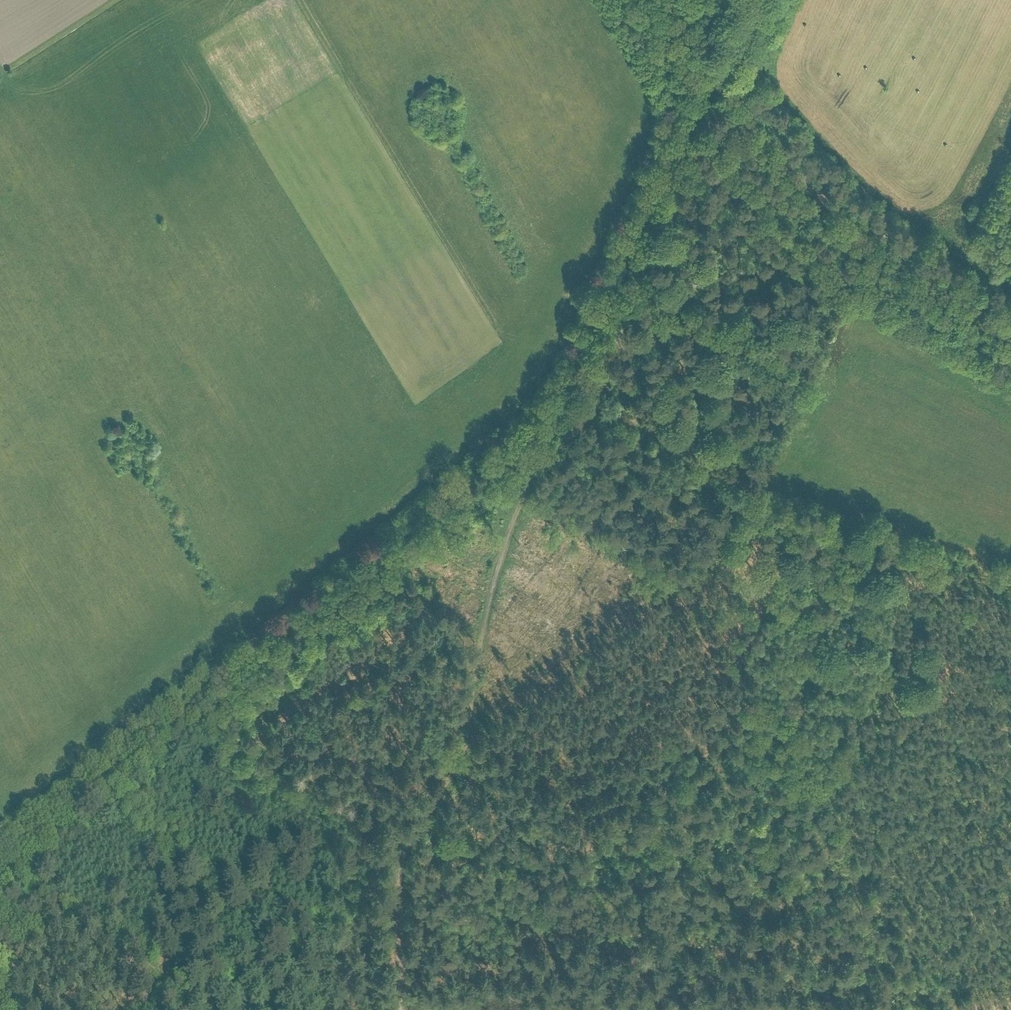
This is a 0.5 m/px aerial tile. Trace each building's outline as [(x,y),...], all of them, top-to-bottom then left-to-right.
[(664,423),(666,412),(657,410),(655,421),(664,423)]
